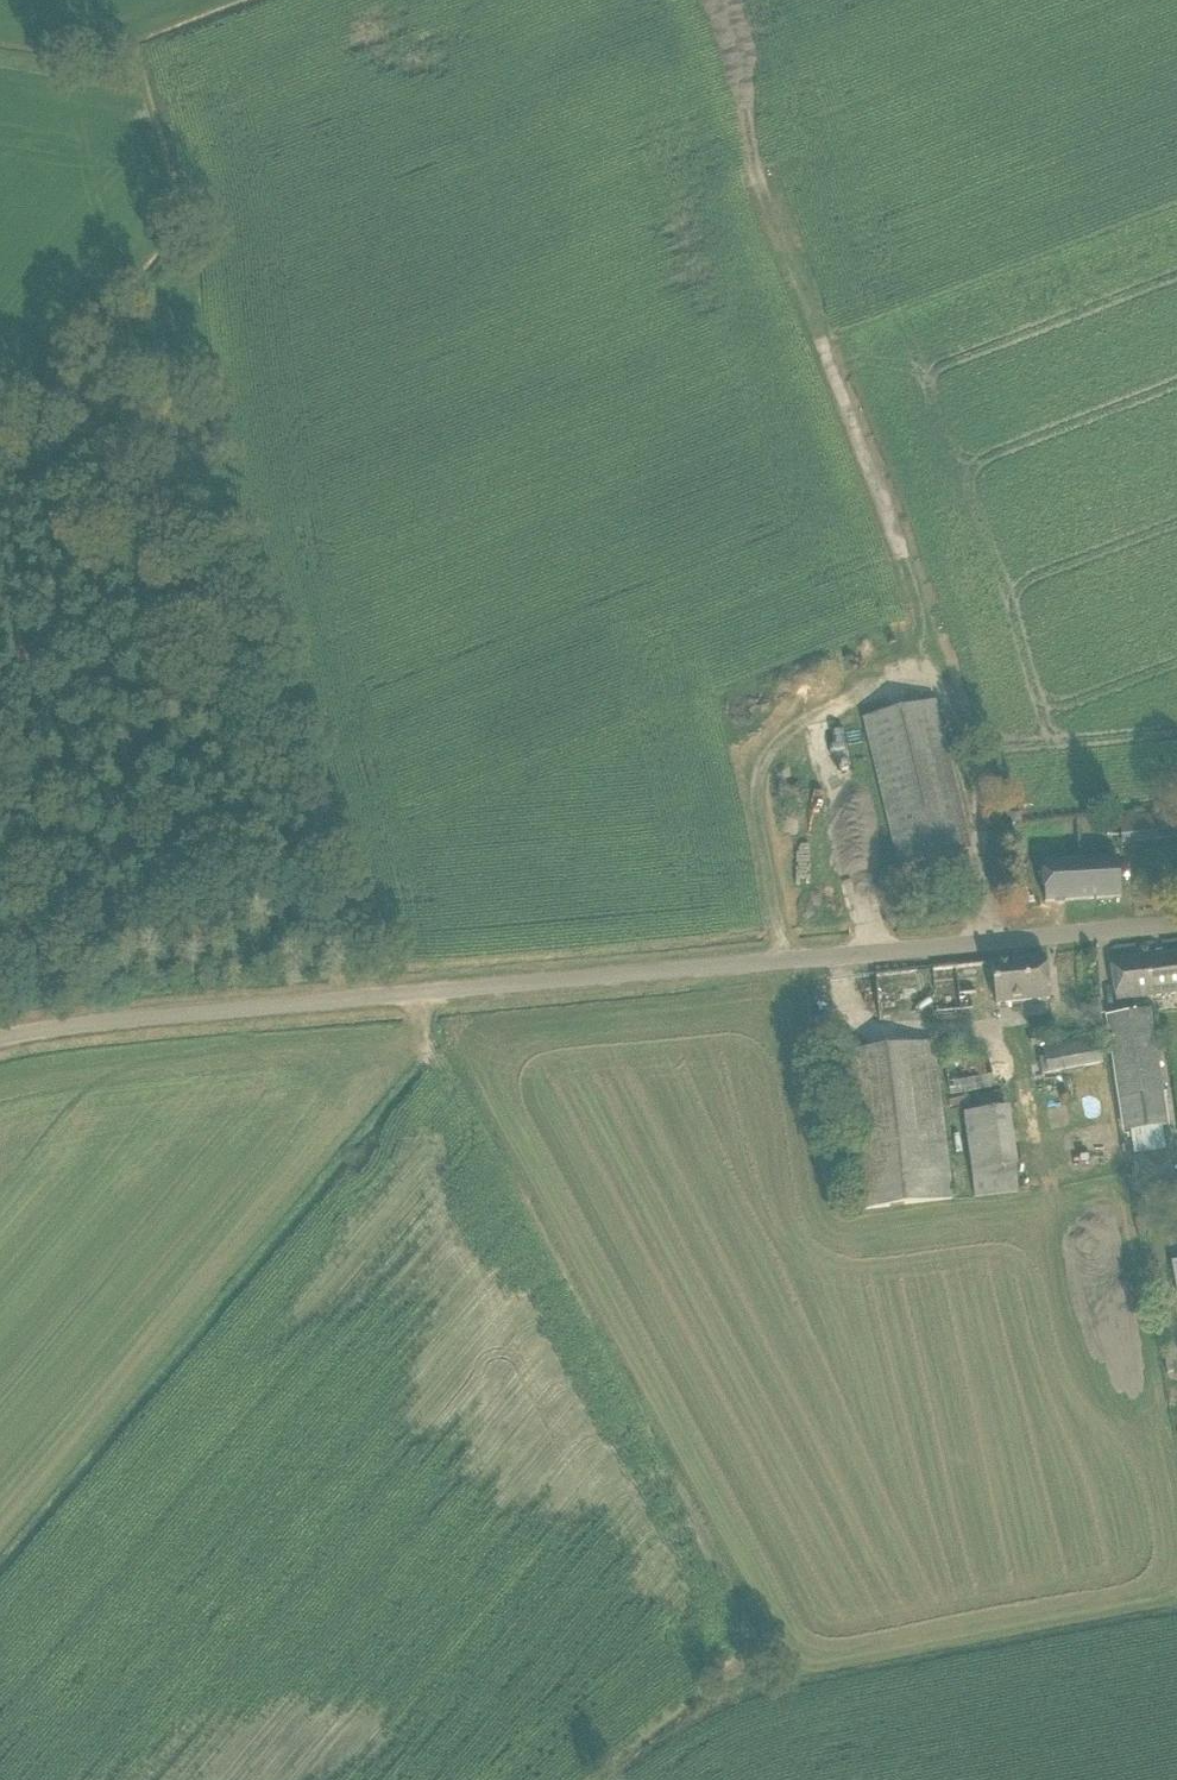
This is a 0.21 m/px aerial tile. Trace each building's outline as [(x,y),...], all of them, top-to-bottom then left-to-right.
[(970,848),(964,825),(934,700),(863,717),(899,865),(970,848)] [(1176,836),(1176,812),(1137,817),(1136,811),(1126,813),(1126,818),(1120,819),(1122,843),(1176,836)] [(1045,902),(1121,898),(1119,860),(1043,864),(1045,902)] [(1111,960),(1116,1000),(1176,993),(1176,952),(1111,960)] [(997,1005),(1050,999),(1045,957),(992,963),(997,1005)] [(1123,1132),(1168,1125),(1150,1009),(1106,1015),(1123,1132)] [(1042,1075),(1104,1064),(1099,1035),(1042,1045),(1044,1057),(1039,1058),(1042,1075)] [(939,1042),(935,1042),(934,1040),(838,1052),(857,1210),(954,1199),(937,1059),(941,1059),(939,1042)] [(1019,1193),(1015,1108),(968,1110),(971,1194),(1019,1193)]
